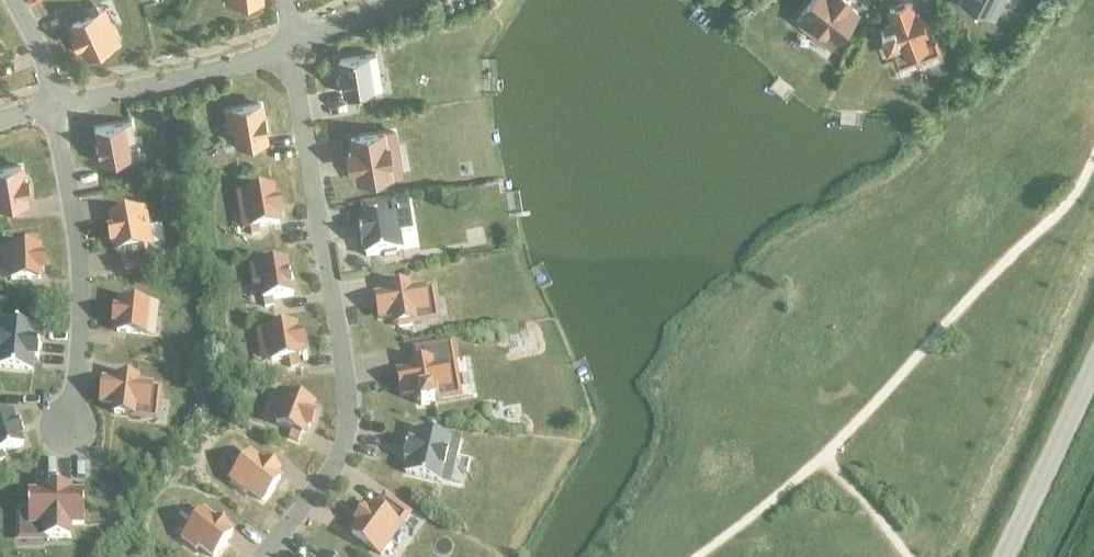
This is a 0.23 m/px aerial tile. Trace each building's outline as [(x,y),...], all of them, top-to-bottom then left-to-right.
[(835,40),(857,12),(846,4),(849,0),(812,0),(801,14),(796,21),(807,29),(812,22),(835,40)] [(961,2),(993,19),(1001,4),(995,1),(996,0),(962,0),(961,2)] [(915,51),(918,59),(936,52),(932,43),(924,46),(920,34),(924,33),(917,14),(913,16),(909,3),(902,6),(902,5),(896,7),(896,8),(889,10),(894,23),(885,26),(886,29),(880,31),(885,44),(890,42),(891,45),(900,41),(905,54),(915,51)] [(81,44),(86,56),(119,41),(112,25),(106,28),(99,12),(98,12),(96,6),(88,10),(90,16),(72,24),(76,33),(73,34),(78,45),(81,44)] [(375,54),(339,60),(341,72),(338,73),(340,86),(344,85),(345,94),(366,91),(367,97),(376,96),(374,89),(375,89),(372,72),(378,71),(375,54)] [(266,139),(261,105),(225,111),(228,127),(235,126),(238,143),(239,150),(248,148),(247,142),(266,139)] [(99,128),(95,128),(101,163),(122,159),(123,166),(132,164),(130,157),(131,157),(128,140),(134,139),(131,122),(99,128)] [(351,139),(353,152),(348,153),(350,169),(356,168),(358,182),(393,176),(388,147),(396,146),(394,132),(386,133),(385,133),(351,139)] [(0,171),(0,212),(8,211),(7,204),(27,201),(25,192),(28,191),(26,179),(23,179),(21,167),(0,171)] [(273,191),(237,196),(240,213),(247,212),(249,229),(250,229),(251,236),(260,234),(259,228),(278,224),(277,215),(280,215),(278,203),(275,203),(273,191)] [(399,233),(393,234),(388,211),(395,210),(393,201),(361,207),(363,222),(360,222),(361,231),(358,232),(361,245),(364,244),(366,257),(383,254),(384,257),(396,255),(395,252),(402,251),(399,233)] [(112,231),(109,232),(112,244),(115,243),(116,252),(121,252),(125,271),(148,266),(145,247),(142,230),(148,228),(145,212),(110,219),(112,231)] [(10,259),(10,280),(40,279),(40,272),(43,271),(43,258),(40,258),(39,250),(9,252),(1,253),(1,259),(10,259)] [(287,262),(250,268),(253,285),(260,284),(262,301),(263,301),(264,308),(273,306),(272,300),(292,296),(287,262)] [(389,290),(389,295),(376,297),(377,304),(376,304),(378,311),(379,318),(393,315),(394,325),(397,325),(398,328),(412,325),(411,322),(414,322),(412,312),(426,310),(424,299),(432,298),(431,288),(422,289),(409,292),(408,287),(389,290)] [(117,325),(116,332),(146,336),(148,314),(157,315),(157,308),(149,308),(149,307),(119,304),(118,311),(115,311),(114,324),(117,325)] [(31,371),(33,358),(38,358),(39,341),(34,341),(35,327),(0,324),(0,368),(31,371)] [(295,328),(266,333),(271,362),(288,359),(290,368),(300,367),(298,357),(300,357),(299,349),(302,349),(300,335),(297,336),(295,328)] [(454,364),(450,345),(421,350),(424,365),(411,367),(412,371),(398,374),(399,381),(400,387),(402,394),(415,392),(417,402),(419,401),(420,406),(434,404),(433,399),(436,398),(434,389),(448,387),(446,376),(454,375),(453,365),(454,364)] [(102,395),(101,403),(114,404),(113,414),(133,416),(134,406),(147,408),(149,397),(157,398),(158,388),(150,387),(136,386),(137,381),(117,379),(117,383),(103,382),(102,389),(101,395),(102,395)] [(285,397),(275,423),(291,430),(288,439),(297,443),(301,433),(303,434),(306,427),(308,428),(313,416),(310,415),(313,407),(285,397)] [(0,417),(0,461),(5,459),(3,453),(23,446),(20,437),(23,436),(18,424),(15,425),(11,413),(0,417)] [(451,439),(415,431),(412,444),(407,443),(403,460),(408,461),(405,474),(441,482),(447,454),(456,456),(459,442),(450,440),(451,439)] [(265,466),(251,456),(236,474),(231,470),(226,477),(231,481),(229,483),(245,494),(248,491),(262,502),(281,478),(277,476),(279,474),(266,464),(265,466)] [(44,525),(44,538),(69,538),(69,525),(83,525),(83,493),(69,493),(69,487),(44,487),(44,493),(28,494),(28,513),(19,513),(19,524),(28,524),(28,525),(44,525)] [(405,522),(411,515),(384,495),(375,508),(372,506),(366,513),(364,511),(356,522),(359,524),(351,534),(381,556),(391,541),(386,538),(400,518),(405,522)] [(181,539),(196,551),(199,547),(211,556),(214,556),(232,535),(228,533),(230,531),(217,521),(216,522),(203,512),(188,531),(181,525),(176,531),(183,536),(181,539)]
